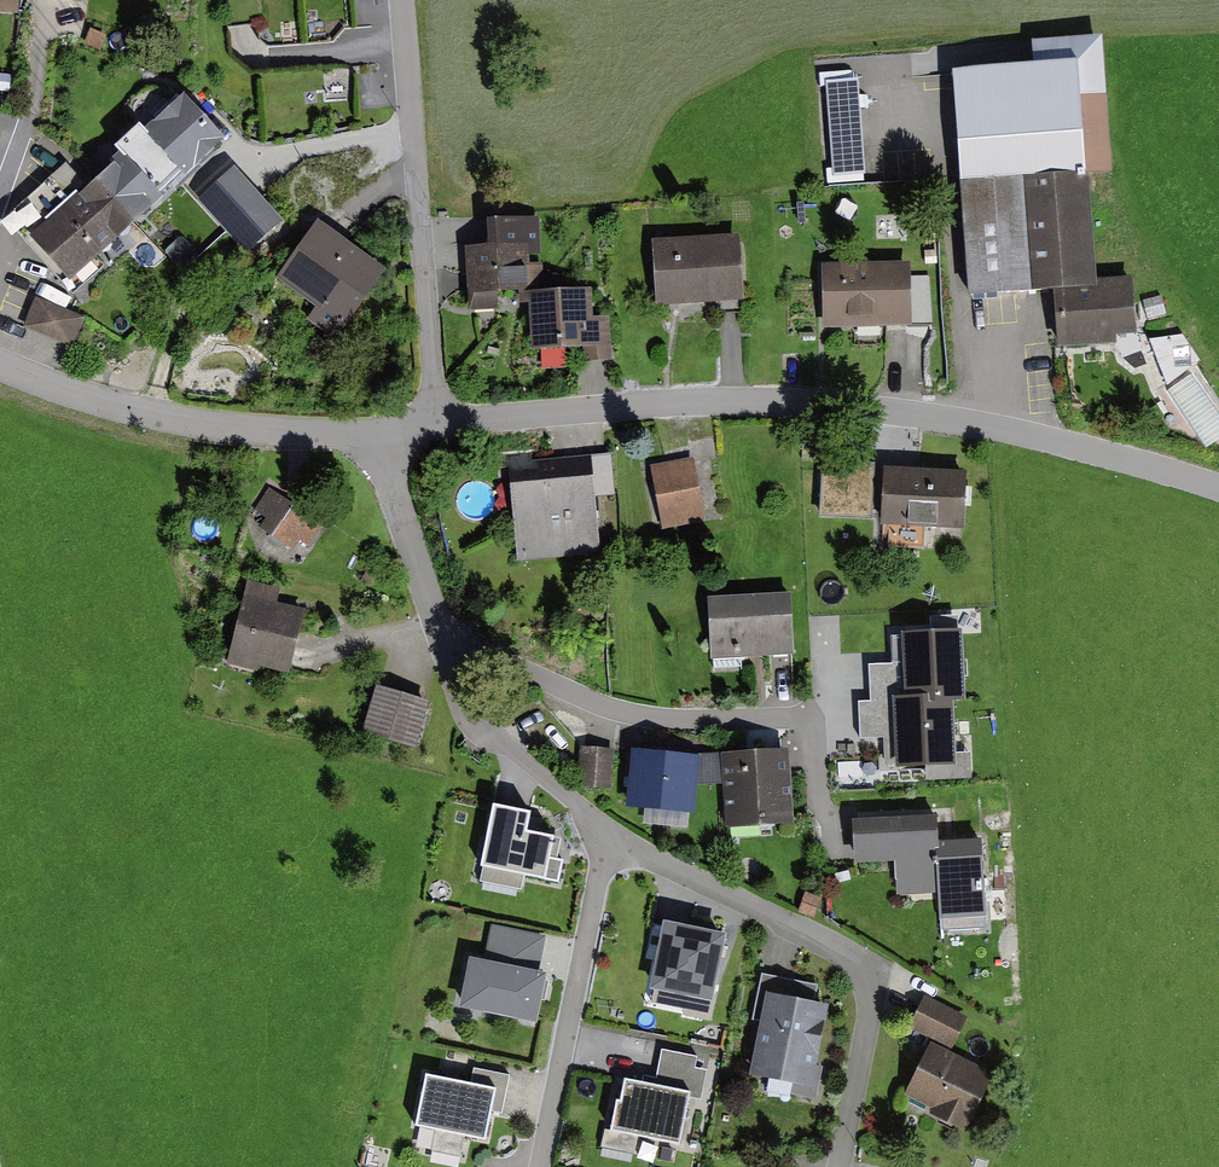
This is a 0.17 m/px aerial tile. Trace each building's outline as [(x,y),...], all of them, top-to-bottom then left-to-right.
[(19,20),(20,0),(0,0),(0,20),(19,20)] [(1033,71),(953,77),(968,302),(1053,296),(1057,350),(1116,346),(1116,338),(1137,337),(1133,280),(1096,283),(1089,177),(1112,176),(1102,40),(1031,45),(1033,71)] [(864,178),(865,177),(858,81),(825,84),(831,170),(826,171),(827,186),(864,183),(864,178)] [(184,100),(144,135),(182,179),(185,182),(225,147),(184,100)] [(154,212),(153,211),(162,203),(159,199),(182,179),(144,135),(139,130),(114,152),(119,158),(109,167),(112,171),(96,186),(134,229),(154,212)] [(89,191),(66,166),(4,220),(72,297),(105,269),(97,260),(116,243),(117,244),(134,229),(96,186),(89,191)] [(283,223),(235,170),(216,187),(199,203),(247,256),(265,240),(283,223)] [(540,223),(487,226),(488,250),(465,251),(468,314),(519,312),(519,307),(528,306),(530,354),(583,351),(584,364),(612,363),(610,319),(593,320),(591,292),(543,294),(540,223)] [(386,273),(317,225),(277,281),(346,330),(386,273)] [(740,238),(651,243),(655,309),(744,304),(740,238)] [(821,268),(823,330),(912,328),(910,265),(821,268)] [(84,320),(35,301),(23,330),(72,349),(84,320)] [(1159,332),(1164,373),(1196,368),(1190,328),(1159,332)] [(613,456),(508,465),(516,564),(598,557),(593,502),(616,500),(613,456)] [(694,462),(651,469),(661,532),(704,525),(694,462)] [(822,464),(820,519),(872,521),(874,466),(822,464)] [(967,474),(884,470),(881,530),(964,534),(967,474)] [(323,526),(269,490),(254,512),(266,520),(259,530),(293,553),(300,543),(308,548),(323,526)] [(281,591),(248,583),(228,660),(226,665),(257,673),(258,668),(290,676),(306,614),(277,606),(281,591)] [(791,597),(708,600),(710,662),(793,659),(791,597)] [(961,698),(958,633),(906,636),(907,637),(895,637),(896,652),(907,652),(908,663),(868,665),(870,701),(858,702),(860,739),(899,737),(899,749),(888,749),(889,764),(900,764),(900,765),(952,762),(948,699),(961,698)] [(429,705),(376,689),(361,735),(415,752),(429,705)] [(614,751),(580,749),(577,788),(611,791),(614,751)] [(631,754),(625,811),(694,817),(697,787),(699,759),(631,754)] [(722,787),(725,831),(794,826),(788,754),(721,756),(722,787)] [(699,759),(697,787),(722,787),(721,756),(699,757),(699,759)] [(492,805),(479,867),(559,884),(564,862),(550,859),(554,838),(527,832),(531,813),(492,805)] [(936,820),(852,824),(854,866),(895,864),(897,896),(940,894),(938,847),(936,820)] [(938,847),(940,894),(941,922),(985,920),(981,845),(938,847)] [(470,963),(459,1013),(536,1029),(546,979),(538,977),(545,940),(490,928),(482,966),(470,963)] [(726,941),(663,929),(650,996),(713,1008),(726,941)] [(815,1007),(818,987),(761,976),(752,1023),(761,1024),(766,997),(815,1007)] [(761,1024),(750,1079),(812,1091),(828,1009),(815,1007),(766,997),(761,1024)] [(967,1019),(925,998),(910,1030),(932,1041),(904,1097),(932,1111),(929,1117),(965,1135),(994,1076),(950,1055),(967,1019)] [(616,1077),(604,1140),(681,1155),(700,1055),(659,1047),(652,1084),(616,1077)] [(425,1080),(415,1133),(486,1146),(492,1113),(501,1115),(509,1075),(474,1069),(470,1089),(425,1080)]
